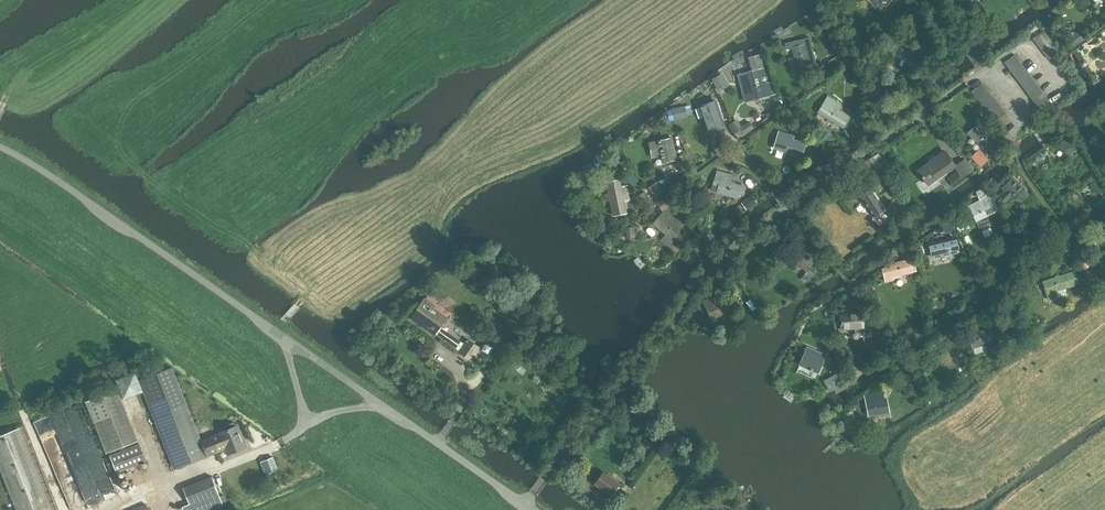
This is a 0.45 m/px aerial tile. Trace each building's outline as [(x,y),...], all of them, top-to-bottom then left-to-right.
[(879,12),(892,0),(867,0),(879,12)] [(1076,33),(1064,31),(1059,34),(1069,49),(1087,38),(1082,29),(1076,33)] [(1048,60),(1059,52),(1043,30),(1032,38),(1048,60)] [(811,70),(810,65),(816,63),(810,36),(784,42),(786,50),(792,49),(794,55),(788,57),(792,75),(811,70)] [(901,44),(895,41),(889,54),(896,58),(897,57),(916,66),(922,53),(902,43),(901,44)] [(772,84),(767,66),(763,67),(760,54),(748,57),(751,71),(738,74),(740,83),(747,81),(752,100),(772,95),(769,84),(772,84)] [(1042,113),(1053,106),(1015,54),(1004,62),(1042,113)] [(831,70),(839,64),(833,57),(826,63),(831,70)] [(842,83),(848,77),(842,71),(836,77),(842,83)] [(730,85),(723,73),(713,79),(720,91),(730,85)] [(996,122),(1000,119),(1006,113),(981,83),(972,92),(996,121),(996,122)] [(843,128),(851,116),(839,109),(841,107),(839,105),(840,103),(828,95),(817,112),(843,128)] [(717,101),(700,106),(708,131),(725,126),(717,101)] [(774,108),(776,111),(785,104),(783,101),(774,108)] [(730,123),(736,133),(739,138),(753,128),(748,121),(741,126),(737,119),(730,123)] [(996,122),(996,121),(990,127),(997,135),(996,137),(1000,142),(1008,132),(1005,128),(1006,127),(1000,119),(996,122)] [(995,141),(976,123),(967,133),(990,157),(1001,145),(996,140),(995,141)] [(802,157),(806,143),(793,139),(795,136),(778,131),(773,148),(802,157)] [(672,136),(648,142),(652,158),(661,156),(662,162),(677,159),(672,136)] [(1069,154),(1078,146),(1069,136),(1060,144),(1069,154)] [(983,165),(988,160),(986,158),(987,157),(978,147),(971,156),(979,164),(981,163),(983,165)] [(928,186),(954,167),(962,178),(974,169),(972,167),(974,166),(970,159),(967,161),(965,158),(956,164),(946,148),(916,170),(928,186)] [(876,171),(886,164),(879,153),(868,160),(876,171)] [(743,196),(746,186),(730,181),(732,174),(717,170),(712,185),(718,186),(716,192),(738,199),(739,195),(743,196)] [(951,176),(957,185),(963,181),(957,172),(951,176)] [(1025,189),(1012,176),(1001,188),(1003,190),(997,197),(1007,206),(1014,199),(1019,204),(1029,194),(1024,190),(1025,189)] [(613,216),(620,215),(627,213),(620,179),(606,182),(613,216)] [(656,198),(664,192),(657,182),(649,188),(656,198)] [(870,188),(860,194),(874,217),(884,211),(870,188)] [(991,194),(968,205),(976,222),(978,226),(989,220),(987,216),(999,210),(991,194)] [(666,209),(653,223),(674,242),(687,228),(666,209)] [(959,231),(968,227),(962,215),(953,220),(959,231)] [(943,223),(947,232),(956,228),(952,219),(943,223)] [(627,237),(634,237),(634,227),(626,228),(627,237)] [(701,244),(698,240),(695,236),(688,241),(691,245),(694,249),(695,248),(701,244)] [(956,236),(928,243),(931,256),(959,250),(956,236)] [(974,264),(980,262),(967,236),(962,239),(974,264)] [(1078,245),(1070,250),(1084,270),(1091,265),(1078,245)] [(806,272),(815,261),(798,246),(789,257),(806,272)] [(917,271),(914,258),(910,259),(910,258),(888,264),(889,266),(882,268),(885,282),(894,280),(893,277),(913,272),(917,271)] [(1049,301),(1058,298),(1056,291),(1079,284),(1074,270),(1042,281),(1049,301)] [(801,278),(806,282),(812,275),(807,271),(801,278)] [(741,307),(735,293),(719,300),(717,294),(702,301),(710,320),(741,307)] [(464,343),(447,331),(449,328),(442,323),(446,316),(434,308),(436,305),(425,298),(411,319),(434,335),(435,334),(458,351),(457,352),(471,361),(480,347),(467,338),(464,343)] [(842,329),(864,327),(863,313),(841,314),(842,329)] [(979,331),(977,323),(966,327),(972,349),(993,342),(988,328),(979,331)] [(543,349),(549,337),(533,328),(526,340),(543,349)] [(884,352),(889,349),(892,348),(885,336),(877,341),(884,352)] [(818,374),(827,355),(807,346),(798,365),(818,374)] [(140,379),(176,468),(226,448),(228,454),(245,447),(237,426),(235,426),(234,424),(232,423),(228,425),(227,427),(228,429),(200,440),(185,401),(171,367),(140,379)] [(135,372),(115,380),(123,399),(143,392),(135,372)] [(834,386),(842,382),(839,376),(831,380),(834,386)] [(117,389),(85,402),(105,454),(138,440),(117,389)] [(884,399),(883,391),(874,393),(864,394),(868,417),(889,412),(887,398),(884,399)] [(94,478),(106,473),(80,403),(64,408),(65,409),(37,419),(42,432),(57,426),(86,502),(101,496),(94,478)] [(20,428),(10,432),(0,436),(0,464),(18,509),(52,509),(20,428)] [(139,443),(109,455),(112,463),(116,473),(146,461),(139,443)] [(265,474),(278,469),(273,457),(260,462),(265,474)] [(613,495),(620,485),(620,484),(601,471),(593,482),(613,495)] [(223,505),(212,477),(182,488),(189,504),(182,507),(183,509),(211,509),(223,505)]
